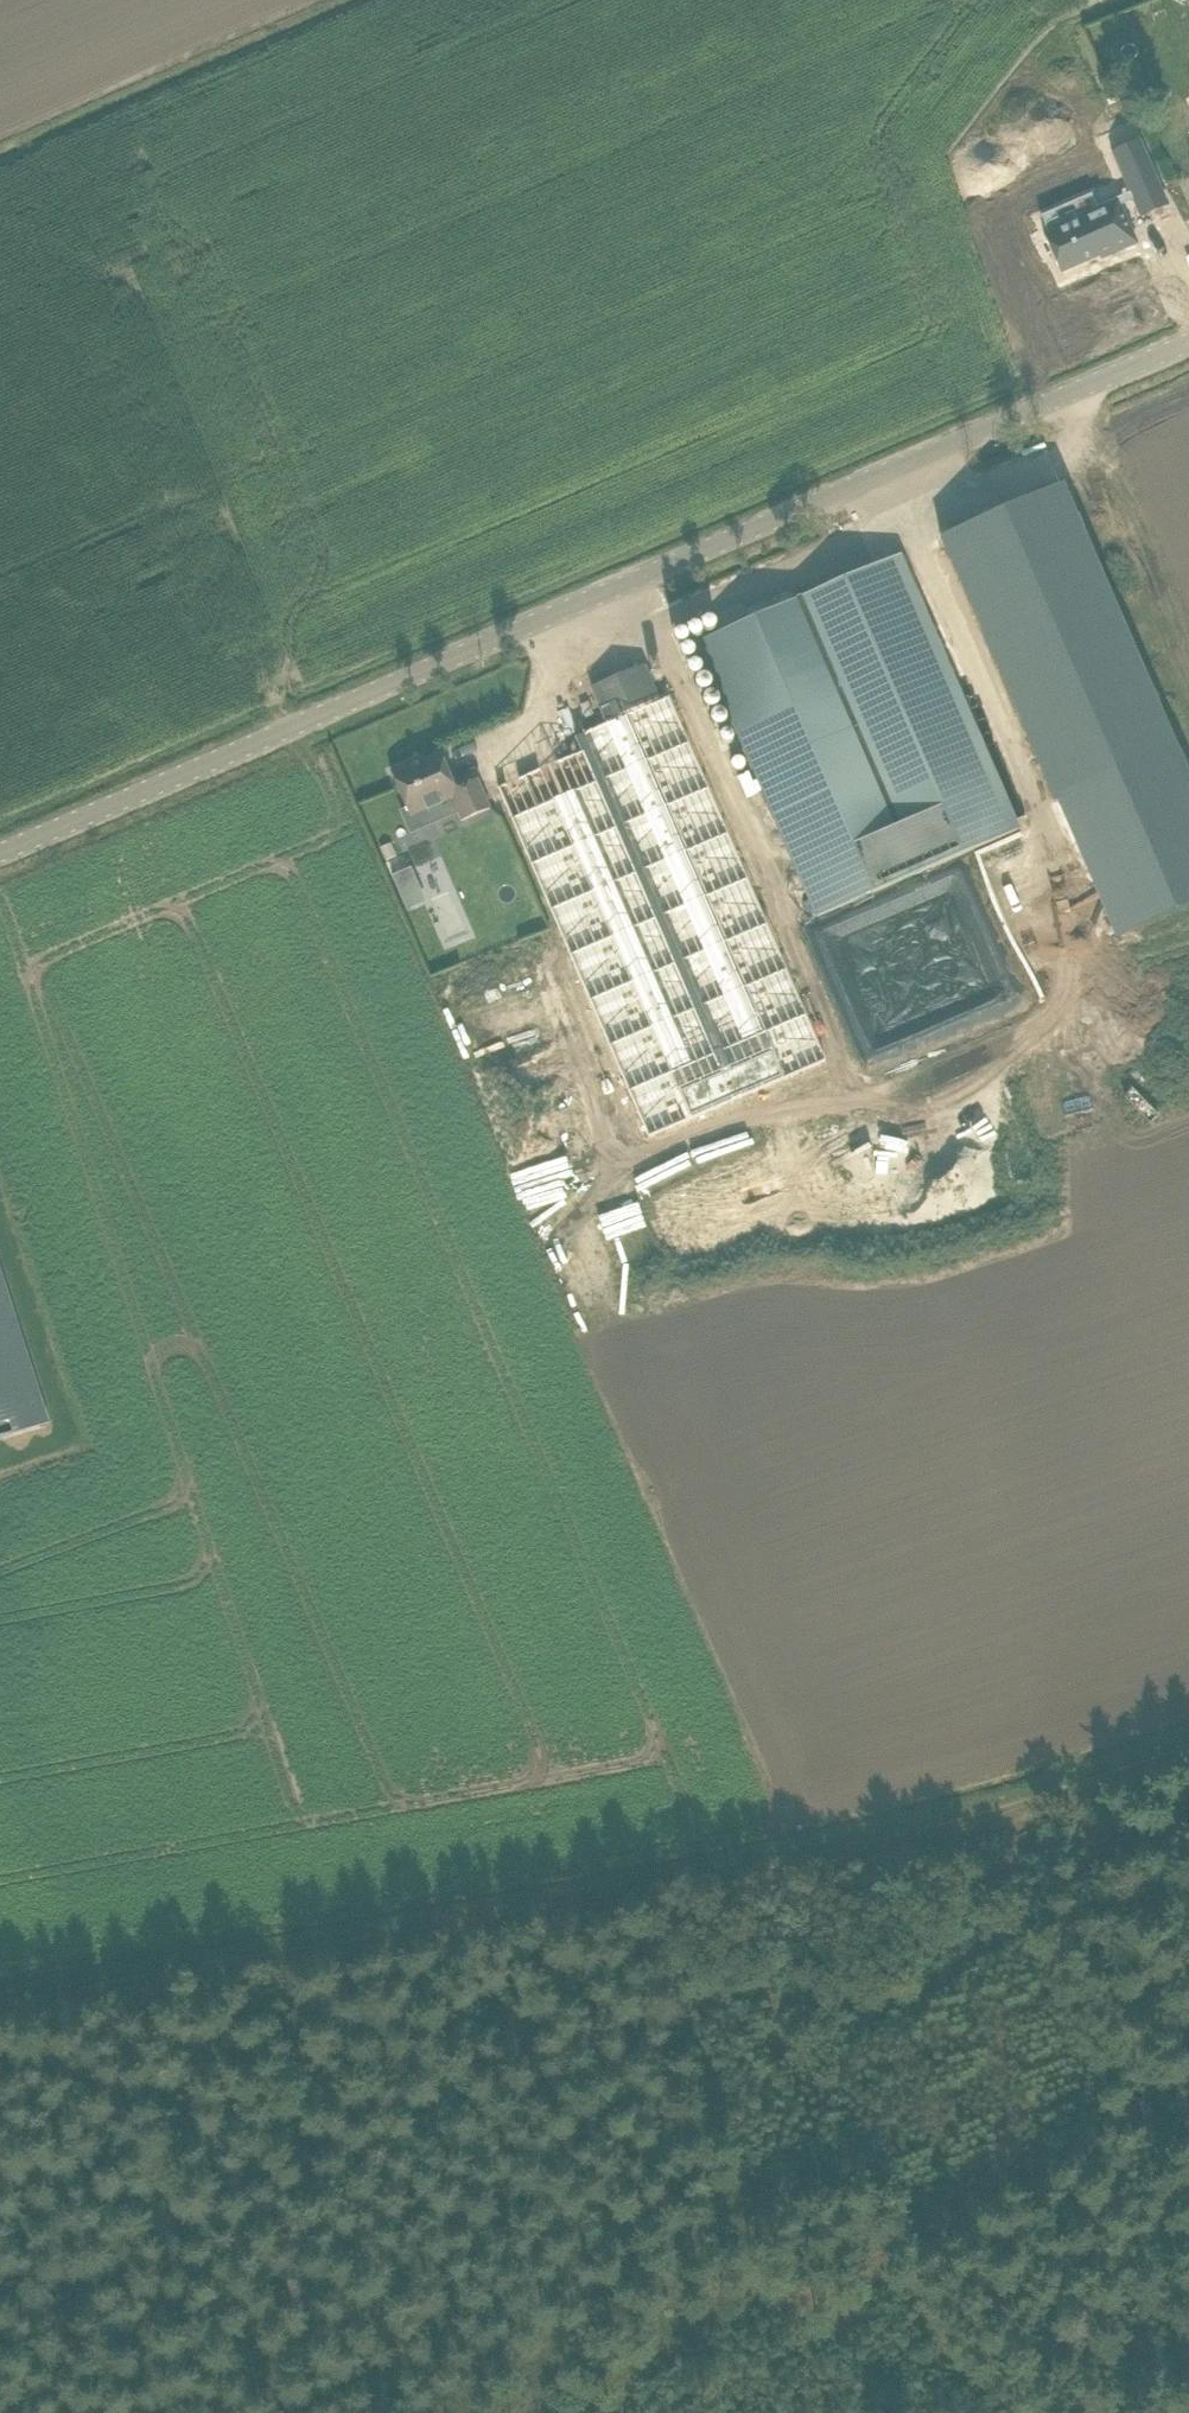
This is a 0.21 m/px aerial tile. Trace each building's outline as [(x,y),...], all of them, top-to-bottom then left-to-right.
[(1111,152),(1129,193),(1156,181),(1138,140),(1111,152)] [(1084,218),(1043,235),(1059,274),(1098,257),(1099,259),(1135,244),(1118,205),(1084,220),(1084,218)] [(1018,829),(900,555),(698,641),(817,916),(1018,829)] [(715,995),(720,993),(760,1086),(832,1055),(784,943),(773,948),(665,697),(658,699),(644,665),(591,688),(605,718),(598,721),(599,725),(588,730),(595,746),(606,741),(715,995)] [(412,767),(410,762),(390,771),(411,819),(452,801),(460,823),(495,810),(482,778),(455,789),(440,755),(412,767)] [(636,890),(628,893),(569,755),(493,788),(639,1124),(714,1092),(636,912),(644,909),(636,890)] [(390,843),(381,848),(386,860),(396,856),(390,843)] [(398,910),(419,903),(406,866),(385,873),(398,910)] [(48,1423),(0,1272),(0,1438),(48,1423)]
